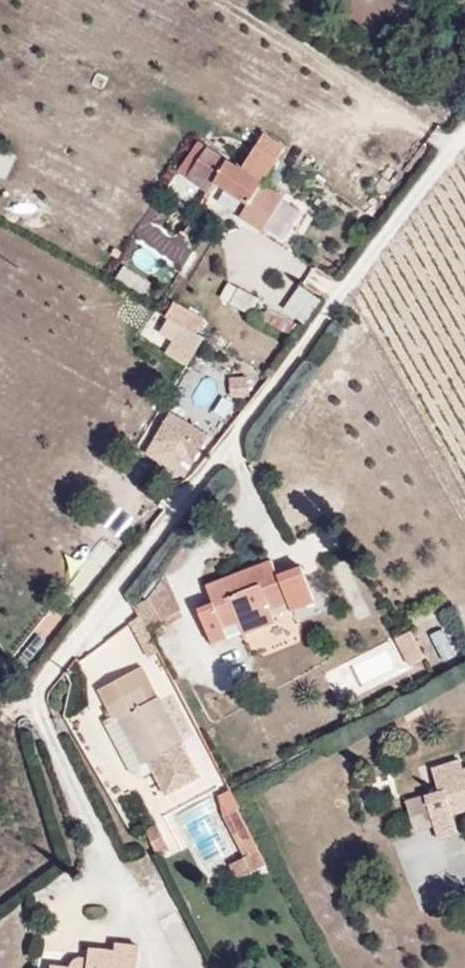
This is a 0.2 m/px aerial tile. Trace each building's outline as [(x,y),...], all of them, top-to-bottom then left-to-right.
[(5,177),(16,154),(0,147),(0,175),(5,177)] [(265,231),(285,195),(206,149),(188,182),(208,194),(213,183),(244,201),(237,215),(265,231)] [(135,240),(184,264),(194,244),(146,219),(135,240)] [(120,264),(114,277),(143,291),(149,278),(120,264)] [(247,312),(257,294),(225,277),(216,295),(247,312)] [(281,306),(305,322),(321,297),(297,281),(281,306)] [(156,331),(170,337),(162,353),(187,364),(209,317),(171,299),(156,331)] [(262,306),(257,314),(285,329),(290,321),(262,306)] [(228,393),(249,393),(248,374),(228,375),(228,393)] [(201,429),(176,412),(168,423),(193,440),(201,429)] [(193,440),(168,423),(159,437),(159,441),(187,459),(193,464),(205,448),(193,440)] [(158,473),(159,441),(159,437),(137,467),(166,488),(170,481),(158,473)] [(170,481),(187,459),(159,441),(158,473),(170,481)] [(271,562),(207,589),(213,604),(198,610),(213,648),(229,642),(225,632),(240,626),(246,640),(276,627),(270,612),(289,604),(271,562)] [(164,576),(147,600),(159,622),(161,626),(181,615),(164,576)] [(159,622),(147,600),(133,607),(138,617),(145,630),(159,622)] [(444,606),(446,632),(464,631),(464,604),(444,606)] [(146,657),(157,651),(145,630),(138,617),(128,624),(146,657)] [(447,668),(458,661),(443,635),(432,641),(447,668)] [(411,670),(426,663),(412,637),(398,645),(411,670)] [(342,661),(354,688),(401,667),(390,641),(342,661)] [(199,775),(142,667),(97,692),(114,723),(122,719),(150,773),(162,794),(199,775)] [(150,773),(122,719),(114,723),(105,728),(131,777),(139,779),(150,773)] [(463,773),(460,763),(432,770),(438,794),(424,798),(432,826),(436,841),(456,835),(451,815),(464,811),(464,772),(463,773)] [(432,826),(424,798),(405,803),(413,832),(432,826)] [(252,833),(237,805),(222,812),(236,841),(252,833)] [(213,837),(212,819),(190,821),(191,838),(213,837)] [(144,832),(155,854),(168,847),(157,826),(144,832)] [(252,833),(236,841),(242,852),(229,859),(237,874),(265,859),(252,833)] [(129,928),(103,924),(102,934),(85,932),(84,942),(63,939),(62,947),(40,944),(37,967),(124,967),(129,928)]
